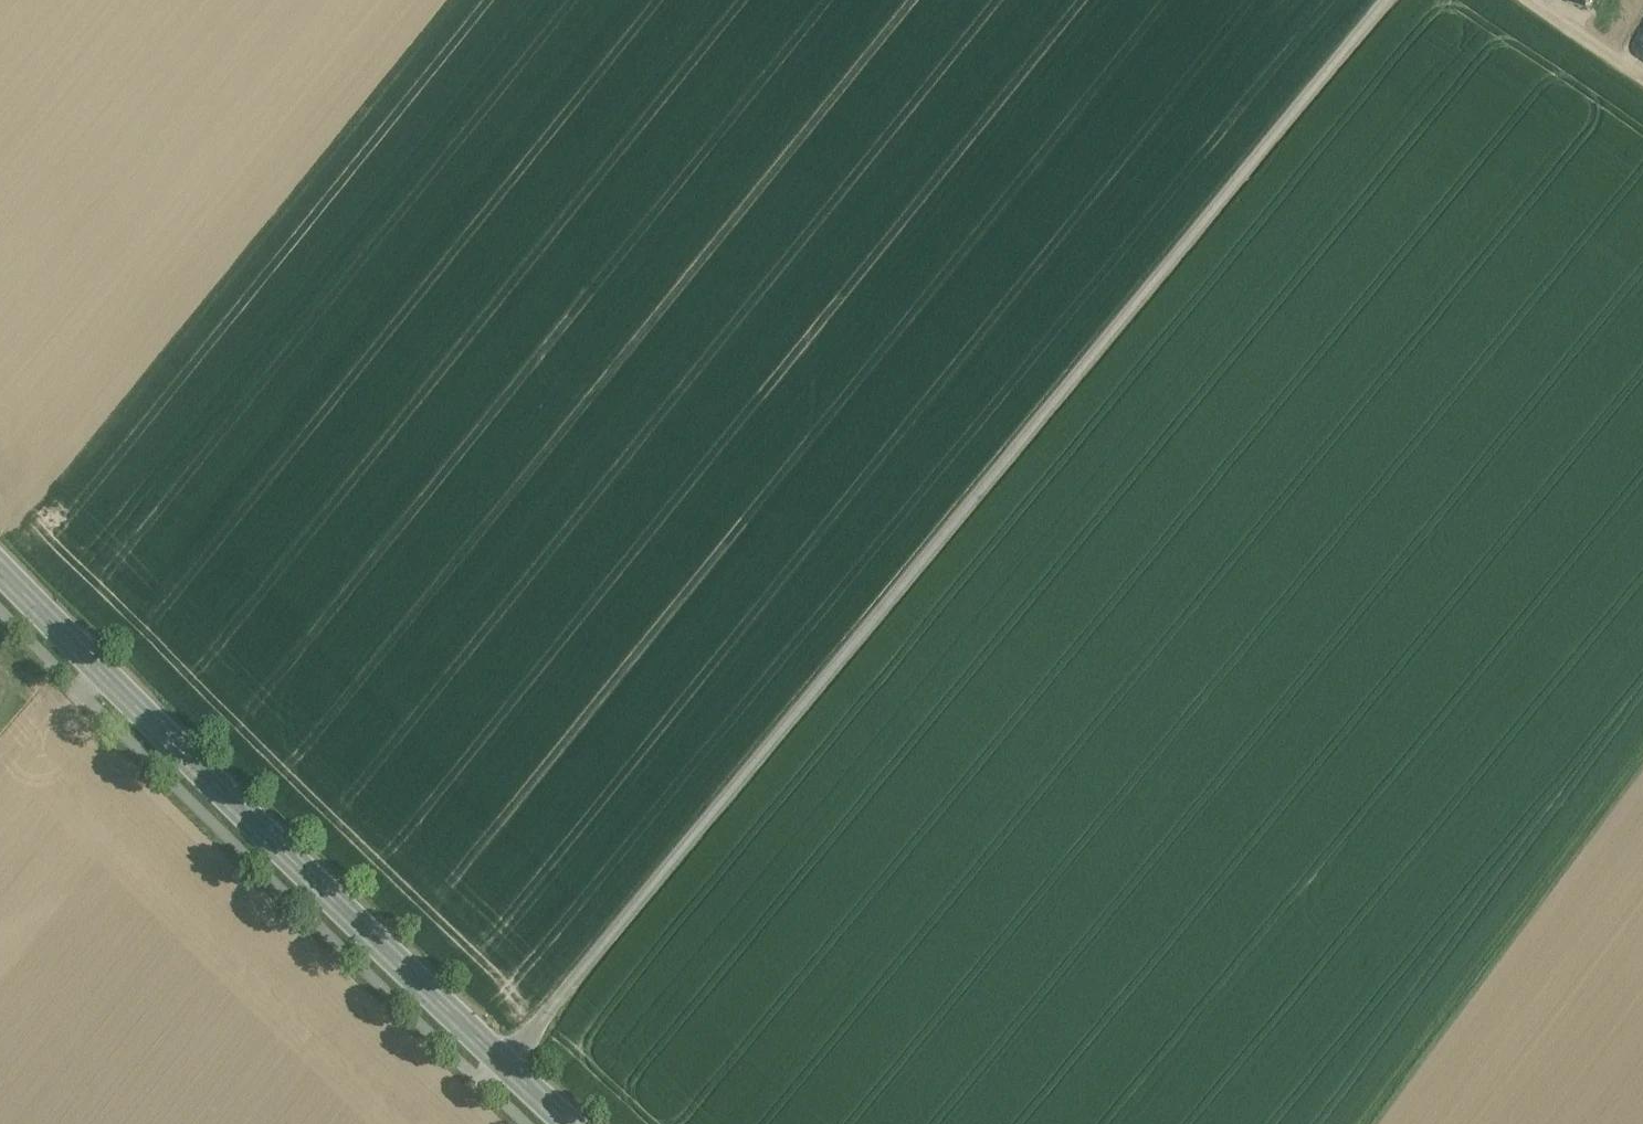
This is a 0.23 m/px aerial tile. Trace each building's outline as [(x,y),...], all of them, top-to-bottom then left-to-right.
[(1642,57),(1642,22),(1629,50),(1642,57)]
